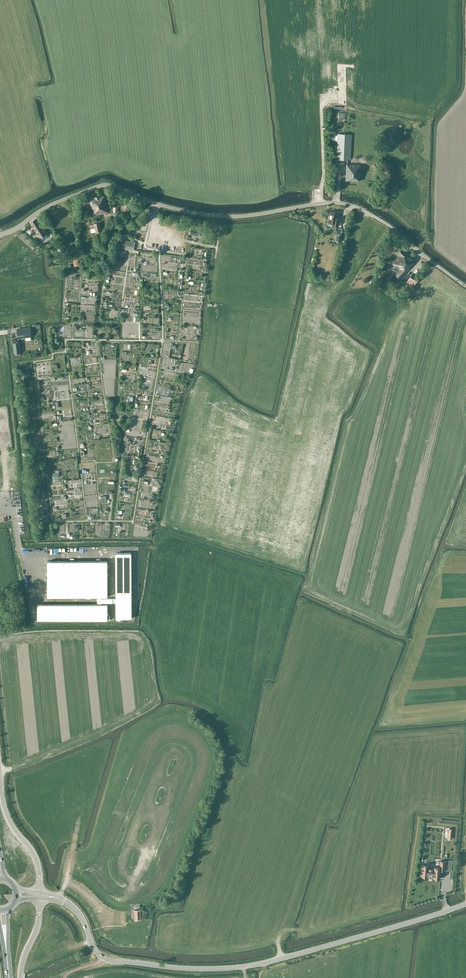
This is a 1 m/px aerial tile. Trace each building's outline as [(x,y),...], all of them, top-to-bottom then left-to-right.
[(355,111),(336,111),(336,120),(340,120),(340,124),(355,124),(355,111)] [(337,133),(336,159),(350,160),(351,134),(337,133)] [(351,165),(346,165),(346,180),(360,181),(361,164),(351,164),(351,165)] [(101,196),(101,195),(89,198),(93,215),(109,212),(105,195),(101,196)] [(333,212),(330,211),(329,222),(333,223),(333,225),(338,226),(339,219),(336,219),(337,212),(336,212),(333,211),(333,212)] [(37,218),(30,222),(40,238),(41,237),(43,240),(48,236),(46,233),(47,233),(40,222),(41,221),(39,218),(37,219),(37,218)] [(102,231),(100,222),(94,223),(94,224),(90,225),(91,233),(102,231)] [(133,251),(134,249),(135,242),(123,240),(122,249),(133,251)] [(400,278),(415,262),(412,260),(413,259),(409,255),(402,249),(398,253),(400,255),(393,263),(400,270),(396,274),(400,278)] [(416,283),(419,278),(412,274),(409,278),(407,282),(413,286),(416,283)] [(80,311),(84,311),(84,316),(88,316),(88,318),(90,319),(91,311),(92,311),(92,304),(80,303),(80,311)] [(16,329),(17,338),(30,336),(29,327),(16,329)] [(65,480),(51,480),(50,488),(64,488),(65,480)] [(47,561),(47,596),(98,596),(98,598),(97,598),(97,602),(98,602),(98,604),(37,604),(37,619),(107,619),(108,604),(107,604),(101,604),(101,602),(116,602),(116,618),(131,618),(131,553),(131,552),(116,553),(116,598),(112,598),(101,598),(101,596),(107,596),(108,596),(107,561),(47,561)] [(440,878),(441,870),(447,871),(448,861),(440,860),(439,867),(434,866),(434,868),(428,868),(428,865),(422,864),(421,876),(433,877),(433,878),(440,878)]
